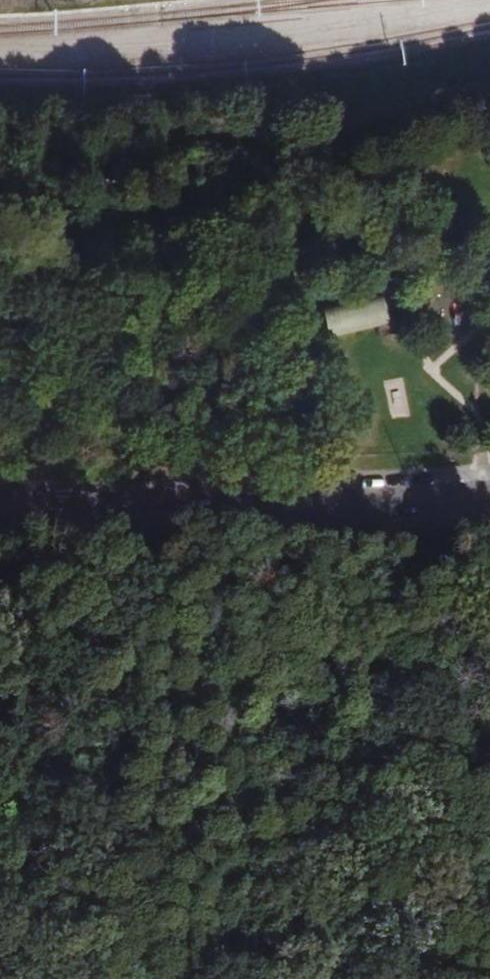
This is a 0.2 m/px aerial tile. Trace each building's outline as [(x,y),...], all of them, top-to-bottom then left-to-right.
[(363,286),(365,296),(316,306),(323,339),(372,328),(374,339),(395,334),(390,315),(380,317),(377,303),(388,301),(383,281),(363,286)]
